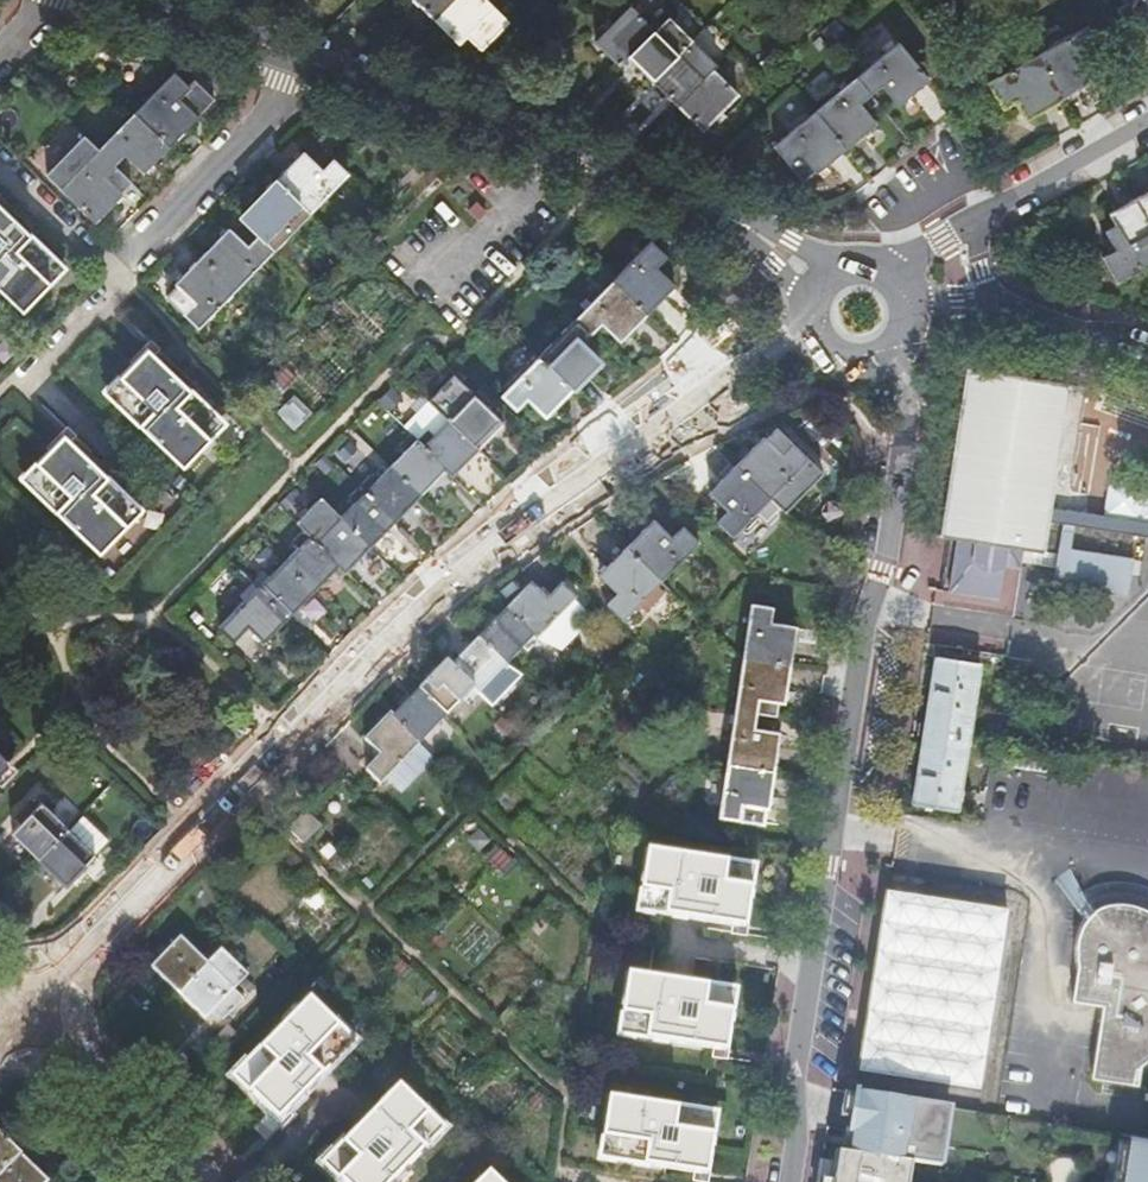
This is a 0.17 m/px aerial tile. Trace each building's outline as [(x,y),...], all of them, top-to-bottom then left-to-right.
[(435,19),(455,0),(415,0),(435,19)] [(435,19),(458,42),(466,35),(469,31),(483,46),(509,20),(489,0),(455,0),(435,19)] [(1118,8),(1132,34),(1146,26),(1147,29),(1147,0),(1131,0),(1118,8)] [(629,56),(655,29),(632,6),(596,42),(619,66),(629,56)] [(680,53),(693,39),(669,15),(655,29),(629,56),(653,80),(680,53)] [(1088,25),(1038,53),(1062,96),(1099,75),(1090,58),(1104,51),(1088,25)] [(469,31),(466,35),(479,49),(483,46),(469,31)] [(720,66),(693,39),(680,53),(653,80),(680,106),(706,80),(715,71),(720,66)] [(897,41),(856,76),(870,93),(881,84),(897,104),(928,78),(897,41)] [(1062,96),(1038,53),(982,85),(985,91),(993,88),(1003,107),(1017,100),(1027,116),(1062,96)] [(738,94),(715,71),(706,80),(680,106),(702,128),(738,94)] [(136,113),(170,146),(214,99),(194,80),(188,87),(174,73),(136,113)] [(870,93),(856,76),(815,110),(846,146),(875,122),(860,101),(870,93)] [(815,171),(846,146),(815,110),(774,144),(787,160),(798,152),(815,171)] [(142,174),(170,146),(136,113),(99,151),(114,165),(115,166),(124,156),(142,174)] [(104,177),(115,166),(114,165),(99,151),(61,190),(95,222),(123,194),(104,177)] [(348,175),(333,160),(322,171),(303,152),(276,180),(311,213),(348,175)] [(273,253),(311,213),(276,180),(249,208),(251,210),(240,221),(257,237),(273,253)] [(1147,223),(1147,191),(1134,199),(1147,223)] [(1147,263),(1147,223),(1134,199),(1108,213),(1115,226),(1105,232),(1115,251),(1103,257),(1116,281),(1147,263)] [(53,285),(46,278),(61,261),(0,203),(0,289),(26,313),(53,285)] [(228,229),(201,258),(236,291),(273,253),(257,237),(247,247),(228,229)] [(651,242),(612,281),(647,315),(674,286),(657,269),(667,258),(651,242)] [(236,291),(201,258),(174,285),(193,303),(182,314),(198,330),(236,291)] [(46,278),(53,285),(69,268),(61,261),(46,278)] [(612,281),(575,319),(591,336),(601,325),(619,343),(647,315),(612,281)] [(575,319),(537,358),(571,391),(599,363),(582,345),(591,336),(575,319)] [(133,363),(135,365),(143,372),(158,356),(164,350),(154,341),(145,350),(133,363)] [(185,469),(213,440),(205,433),(221,417),(158,356),(143,372),(135,365),(123,377),(130,385),(115,401),(185,469)] [(499,396),(516,412),(525,402),(543,420),(571,391),(537,358),(499,396)] [(1147,539),(1147,524),(1049,508),(1067,386),(1069,386),(1069,385),(968,369),(967,371),(968,371),(941,535),(940,538),(1043,553),(1043,551),(1042,551),(1046,523),(1147,539)] [(107,393),(115,401),(130,385),(123,377),(107,393)] [(448,422),(478,451),(504,424),(469,390),(457,402),(462,408),(448,422)] [(205,433),(213,440),(228,424),(221,417),(205,433)] [(452,477),(478,451),(448,422),(433,438),(427,433),(419,442),(446,470),(446,471),(452,477)] [(49,450),(51,452),(59,459),(74,443),(80,437),(70,428),(62,436),(49,450)] [(422,495),(446,471),(446,470),(419,442),(412,434),(400,446),(406,452),(393,465),(422,495)] [(770,499),(807,460),(793,446),(782,456),(765,438),(737,466),(770,499)] [(122,520),(137,503),(74,443),(59,459),(51,452),(39,464),(47,472),(31,488),(60,515),(102,555),(129,527),(122,520)] [(23,480),(31,488),(47,472),(39,464),(23,480)] [(360,487),(396,522),(422,495),(393,465),(376,482),(370,477),(360,487)] [(732,539),(770,499),(737,466),(710,494),(728,512),(717,524),(732,539)] [(396,522),(360,487),(350,498),(356,504),(340,520),(370,549),(396,522)] [(1095,508),(1095,498),(1057,496),(1057,507),(1095,508)] [(346,573),(370,549),(340,520),(340,519),(320,500),(295,525),(302,533),(303,532),(304,532),(316,544),(315,545),(337,567),(337,568),(338,569),(340,567),(346,573)] [(145,510),(137,503),(122,520),(129,527),(145,510)] [(655,522),(626,551),(660,584),(698,544),(683,529),(673,540),(655,522)] [(338,569),(337,568),(337,567),(315,545),(316,544),(304,532),(294,543),(299,548),(270,577),(265,572),(253,584),(257,589),(219,628),(234,643),(249,628),(264,644),(338,569)] [(660,584),(626,551),(600,577),(619,595),(607,607),(623,622),(659,584),(660,584)] [(532,587),(507,613),(538,642),(576,602),(562,588),(548,603),(532,587)] [(742,658),(789,666),(795,628),(770,623),(772,608),(750,605),(742,658)] [(506,614),(478,643),(505,669),(533,640),(538,644),(539,643),(538,642),(507,613),(506,614)] [(449,662),(446,666),(473,692),(478,697),(505,669),(478,643),(454,667),(449,662)] [(980,664),(936,657),(913,806),(957,812),(980,664)] [(783,704),(789,666),(742,658),(734,713),(756,716),(776,718),(778,703),(783,704)] [(473,692),(446,666),(420,693),(446,720),(473,692)] [(421,746),(443,724),(446,720),(420,693),(419,694),(394,718),(394,719),(421,746)] [(734,713),(726,766),(773,773),(779,735),(753,730),(756,716),(734,713)] [(381,787),(421,746),(394,719),(394,718),(391,715),(366,741),(382,757),(367,772),(381,787)] [(1,782),(5,777),(0,772),(9,763),(0,754),(0,782),(1,782)] [(773,773),(726,766),(718,818),(739,822),(742,808),(767,812),(773,773)] [(13,833),(40,859),(70,829),(43,803),(13,833)] [(320,828),(306,814),(289,831),(303,846),(320,828)] [(70,829),(40,859),(67,885),(96,855),(70,829)] [(651,913),(732,926),(736,901),(749,903),(751,888),(738,886),(742,864),(648,849),(641,889),(654,891),(651,913)] [(755,866),(742,864),(738,886),(751,888),(755,866)] [(638,911),(651,913),(654,891),(641,889),(638,911)] [(1008,915),(888,897),(860,1075),(980,1094),(1008,915)] [(1141,904),(1127,899),(1113,898),(1103,899),(1098,901),(1089,907),(1087,906),(1079,927),(1076,946),(1076,956),(1077,964),(1071,995),(1101,1001),(1085,1073),(1139,1084),(1143,1064),(1147,1061),(1147,907),(1141,904)] [(736,901),(732,926),(731,935),(747,937),(752,904),(749,903),(736,901)] [(179,994),(209,964),(182,938),(153,968),(179,994)] [(236,990),(209,964),(179,994),(206,1020),(236,990)] [(629,974),(622,1013),(635,1015),(632,1037),(713,1051),(717,1026),(730,1028),(732,1013),(719,1011),(723,989),(629,974)] [(736,991),(723,989),(719,1011),(732,1013),(736,991)] [(310,998),(243,1067),(259,1082),(250,1092),(261,1102),(270,1093),(288,1111),(345,1051),(329,1036),(339,1026),(310,998)] [(635,1015),(622,1013),(619,1035),(632,1037),(635,1015)] [(355,1042),(339,1026),(329,1036),(345,1051),(355,1042)] [(733,1028),(730,1028),(717,1026),(713,1051),(712,1059),(728,1062),(733,1028)] [(259,1082),(243,1067),(234,1076),(250,1092),(259,1082)] [(340,1179),(342,1181),(358,1181),(360,1180),(361,1181),(393,1181),(434,1138),(418,1123),(427,1113),(399,1086),(333,1155),(349,1170),(340,1179)] [(294,1117),(288,1111),(270,1093),(261,1102),(258,1105),(283,1129),(294,1117)] [(853,1122),(857,1098),(845,1096),(841,1120),(853,1122)] [(934,1147),(940,1109),(857,1096),(857,1098),(853,1122),(851,1134),(851,1136),(855,1137),(853,1153),(852,1156),(913,1165),(931,1168),(942,1170),(945,1148),(934,1147)] [(609,1098),(603,1137),(616,1139),(613,1161),(694,1174),(698,1150),(711,1151),(713,1137),(700,1135),(703,1113),(609,1098)] [(934,1147),(945,1148),(951,1110),(940,1109),(934,1147)] [(444,1129),(427,1113),(418,1123),(434,1138),(444,1129)] [(716,1115),(703,1113),(700,1135),(713,1137),(716,1115)] [(851,1136),(851,1134),(847,1133),(844,1152),(853,1153),(855,1137),(851,1136)] [(22,1155),(0,1134),(0,1178),(22,1155)] [(616,1139),(603,1137),(600,1159),(613,1161),(616,1139)] [(1132,1138),(1131,1142),(1125,1181),(1147,1181),(1147,1140),(1132,1138)] [(1131,1142),(1120,1140),(1113,1181),(1125,1181),(1131,1142)] [(711,1151),(698,1150),(694,1174),(692,1181),(709,1181),(714,1152),(711,1151)] [(837,1154),(832,1181),(910,1181),(913,1165),(852,1156),(837,1154)] [(22,1155),(0,1178),(0,1181),(49,1181),(22,1155)] [(324,1164),(340,1179),(349,1170),(333,1155),(324,1164)] [(488,1173),(479,1181),(498,1181),(488,1173)]
